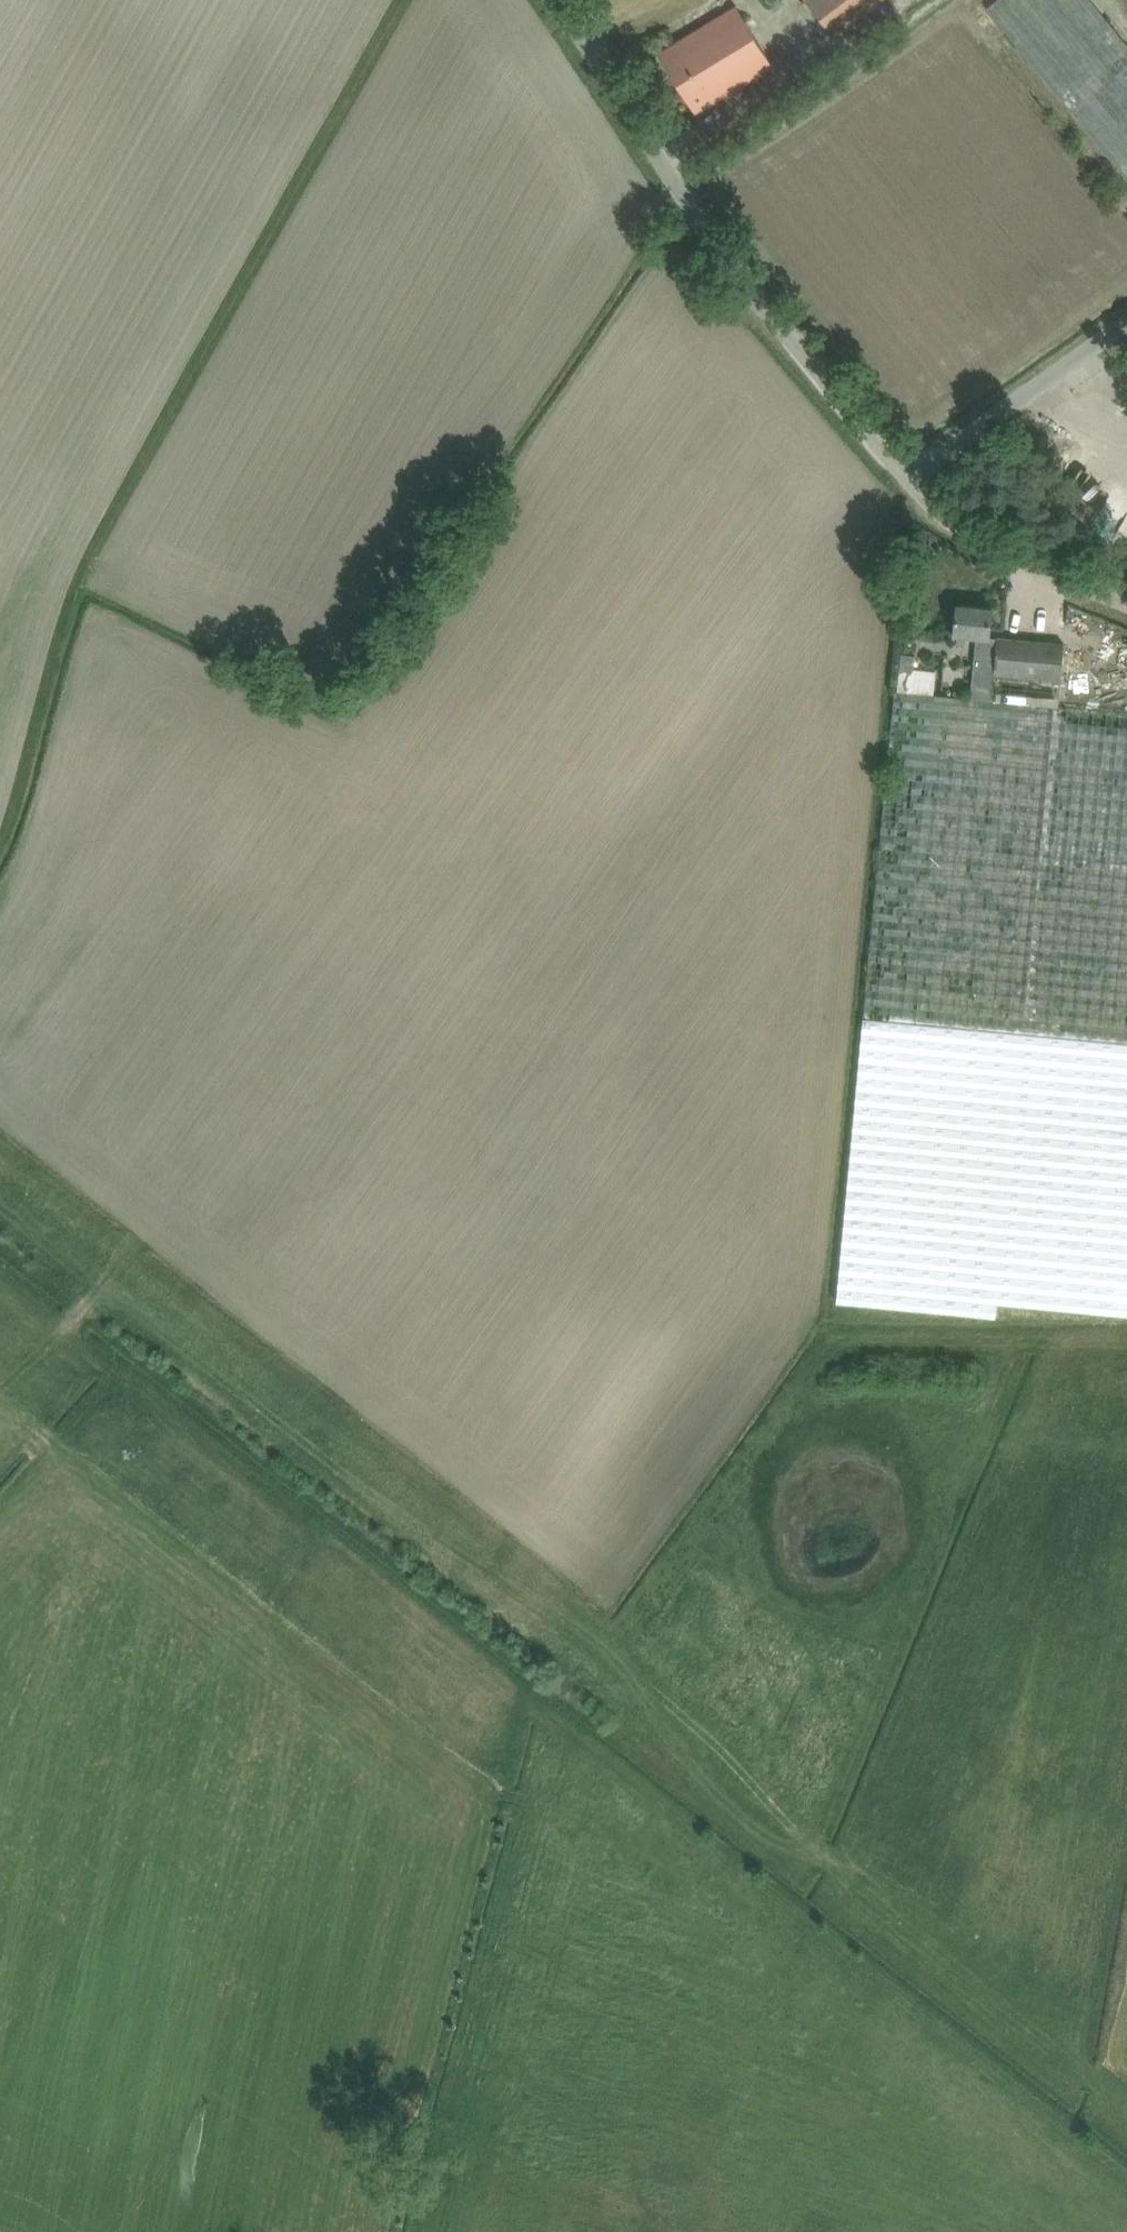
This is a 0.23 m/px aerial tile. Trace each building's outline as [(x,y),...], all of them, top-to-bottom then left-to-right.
[(768,10),(781,0),(759,0),(768,10)] [(833,37),(880,0),(804,0),(833,37)] [(1126,181),(1126,45),(1090,0),(994,0),(985,7),(1126,181)] [(697,113),(716,101),(776,65),(739,4),(679,40),(660,52),(697,113)] [(956,626),(955,636),(977,638),(971,700),(899,693),(842,1302),(996,1317),(998,1301),(1126,1313),(1126,712),(1082,708),(1088,646),(998,638),(989,637),(992,607),(957,604),(956,626)] [(903,656),(901,673),(913,674),(913,670),(915,657),(903,656)]
